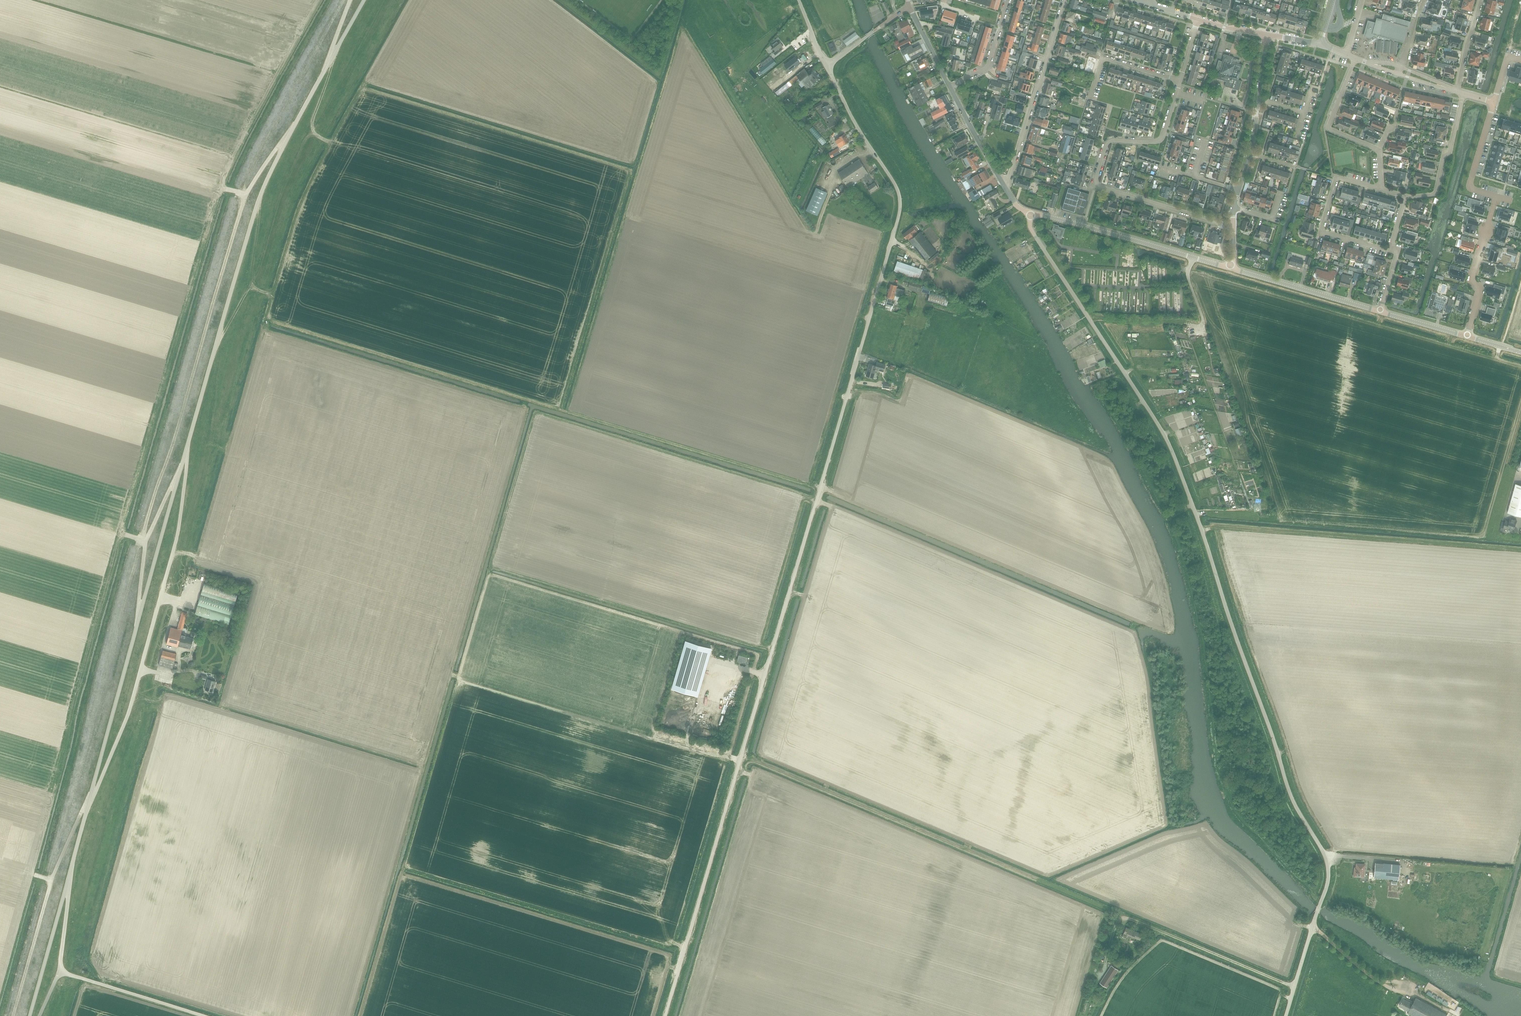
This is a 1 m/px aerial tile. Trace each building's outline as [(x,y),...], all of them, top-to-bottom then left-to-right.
[(990,6),(990,7),(998,9),(1001,0),(970,0),(990,6)] [(1016,6),(1022,8),(1025,8),(1028,9),(1029,6),(1026,5),(1023,4),(1024,2),(1019,0),(1018,0),(1016,6)] [(1071,2),(1090,8),(1091,6),(1087,5),(1088,2),(1084,1),(1083,4),(1082,4),(1079,3),(1079,1),(1078,0),(1071,0),(1071,2)] [(1207,7),(1213,9),(1216,1),(1211,0),(1209,0),(1207,7)] [(1220,11),(1227,13),(1230,1),(1225,0),(1223,0),(1222,3),(1220,11)] [(1239,11),(1241,4),(1240,4),(1241,0),(1242,0),(1241,0),(1235,0),(1234,2),(1235,2),(1233,9),(1239,11)] [(1241,4),(1239,11),(1245,13),(1247,6),(1246,6),(1247,2),(1248,2),(1242,0),(1241,0),(1240,4),(1241,4)] [(1387,0),(1372,0),(1373,0),(1372,1),(1379,3),(1379,6),(1384,8),(1387,0)] [(1414,13),(1416,5),(1408,3),(1409,0),(1402,0),(1402,1),(1405,2),(1402,9),(1414,13)] [(1430,2),(1427,10),(1431,11),(1430,12),(1430,13),(1433,14),(1434,14),(1434,13),(1438,14),(1441,7),(1442,3),(1437,0),(1435,4),(1430,2)] [(1485,12),(1494,14),(1497,1),(1492,0),(1488,0),(1487,3),(1488,3),(1487,6),(1486,6),(1485,12)] [(1216,1),(1213,9),(1220,11),(1222,3),(1219,2),(1216,1)] [(1092,15),(1092,16),(1096,17),(1106,20),(1107,14),(1102,12),(1094,10),(1090,8),(1071,2),(1069,7),(1086,12),(1086,13),(1092,15)] [(1247,6),(1245,13),(1251,15),(1253,8),(1252,7),(1249,6),(1250,3),(1248,2),(1247,2),(1246,6),(1247,6)] [(1463,2),(1462,8),(1461,11),(1467,12),(1468,10),(1471,11),(1473,4),(1463,2)] [(1253,8),(1251,15),(1257,17),(1259,9),(1258,9),(1259,5),(1260,6),(1253,4),(1252,7),(1253,8)] [(928,10),(921,10),(922,18),(933,17),(933,9),(938,9),(937,5),(928,7),(928,10)] [(1292,12),(1291,16),(1292,16),(1290,23),(1296,25),(1298,18),(1297,18),(1298,14),(1295,13),(1296,10),(1297,7),(1295,6),(1293,13),(1292,12)] [(1118,7),(1116,15),(1122,17),(1121,19),(1125,9),(1118,7)] [(1265,11),(1262,18),(1268,20),(1271,13),(1270,13),(1271,9),(1272,9),(1265,7),(1264,11),(1265,11)] [(1298,18),(1296,25),(1302,27),(1302,25),(1303,25),(1304,25),(1307,26),(1308,23),(1308,22),(1305,22),(1305,21),(1303,21),(1304,20),(1300,19),(1302,15),(1302,14),(1306,15),(1307,10),(1301,8),(1300,10),(1299,14),(1298,14),(1297,18),(1298,18)] [(1125,9),(1121,19),(1128,21),(1131,11),(1125,9)] [(1271,13),(1268,20),(1274,22),(1277,14),(1273,13),(1274,10),(1272,9),(1271,9),(1270,13),(1271,13)] [(1278,20),(1284,22),(1286,15),(1285,14),(1282,13),(1283,10),(1280,9),(1279,12),(1280,13),(1278,20)] [(945,10),(941,20),(954,24),(957,14),(945,10)] [(1065,20),(1074,22),(1077,23),(1078,20),(1074,19),(1076,12),(1072,11),(1068,10),(1067,13),(1066,13),(1066,15),(1066,16),(1065,20)] [(1286,15),(1284,22),(1290,23),(1292,16),(1291,16),(1288,15),(1289,11),(1286,10),(1285,14),(1286,15)] [(1131,11),(1128,21),(1128,19),(1135,20),(1137,13),(1131,11)] [(1046,22),(1048,15),(1042,13),(1040,18),(1038,17),(1037,20),(1046,22)] [(1137,13),(1135,20),(1141,22),(1143,15),(1137,13)] [(1458,19),(1457,22),(1468,26),(1468,21),(1468,20),(1462,18),(1463,15),(1457,13),(1455,18),(1458,19)] [(1365,32),(1364,34),(1366,35),(1372,37),(1373,37),(1374,38),(1375,40),(1377,40),(1376,49),(1383,50),(1390,51),(1397,51),(1398,40),(1403,42),(1407,27),(1408,27),(1409,28),(1410,22),(1382,14),(1381,17),(1380,19),(1377,18),(1375,24),(1368,22),(1365,32)] [(1143,15),(1141,22),(1147,24),(1149,17),(1143,15)] [(1484,18),(1481,28),(1488,30),(1491,21),(1493,21),(1495,17),(1487,15),(1487,18),(1484,18)] [(1149,17),(1147,24),(1153,26),(1156,19),(1149,17)] [(1433,24),(1436,25),(1437,18),(1431,17),(1431,21),(1423,19),(1421,26),(1431,29),(1432,25),(1433,24)] [(957,23),(955,29),(963,32),(967,21),(961,19),(960,23),(957,23)] [(1109,26),(1119,29),(1119,27),(1113,25),(1115,20),(1111,19),(1109,26)] [(1156,19),(1153,26),(1157,27),(1156,30),(1159,31),(1160,28),(1162,20),(1156,19)] [(899,23),(904,32),(903,35),(906,39),(914,35),(912,29),(907,20),(903,23),(902,21),(899,23)] [(1162,20),(1160,28),(1166,30),(1168,22),(1162,20)] [(967,21),(963,32),(971,34),(973,28),(970,27),(972,22),(967,21)] [(1065,22),(1062,30),(1067,32),(1070,32),(1072,27),(1069,26),(1070,23),(1065,22)] [(1168,22),(1166,30),(1172,32),(1174,24),(1168,22)] [(1453,25),(1451,30),(1457,32),(1458,29),(1465,31),(1465,30),(1468,26),(1457,22),(1456,26),(1453,25)] [(1009,30),(1015,32),(1018,32),(1019,30),(1016,29),(1017,26),(1011,24),(1009,30)] [(980,31),(979,32),(990,36),(992,28),(982,25),(980,31)] [(1037,28),(1036,32),(1042,34),(1044,27),(1038,25),(1035,25),(1034,27),(1037,28)] [(939,28),(937,33),(944,35),(942,45),(948,46),(952,31),(953,28),(942,26),(942,29),(939,28)] [(977,31),(976,33),(979,34),(977,40),(987,43),(990,36),(979,32),(980,31),(977,31)] [(856,32),(844,41),(847,45),(859,37),(856,32)] [(1062,32),(1062,33),(1061,33),(1058,42),(1065,44),(1065,41),(1071,42),(1072,37),(1064,34),(1064,33),(1062,32)] [(1203,33),(1201,39),(1208,41),(1210,35),(1203,33)] [(1008,34),(1006,40),(1013,42),(1015,36),(1008,34)] [(1419,36),(1417,43),(1426,45),(1428,38),(1430,38),(1431,35),(1425,34),(1424,37),(1419,36)] [(1477,37),(1475,44),(1478,45),(1479,47),(1481,46),(1484,47),(1485,42),(1487,43),(1489,36),(1483,34),(1482,38),(1482,39),(1477,37)] [(1106,37),(1104,44),(1106,45),(1106,48),(1112,50),(1114,42),(1111,41),(1111,39),(1106,37)] [(1451,37),(1450,45),(1451,45),(1452,46),(1459,47),(1461,40),(1451,37)] [(897,44),(900,49),(911,44),(909,38),(897,44)] [(1198,42),(1197,45),(1199,46),(1206,48),(1208,41),(1201,39),(1200,43),(1198,42)] [(778,40),(771,45),(776,51),(773,53),(775,55),(783,49),(781,47),(783,46),(778,40)] [(975,46),(975,47),(985,50),(987,43),(977,40),(975,46)] [(1006,40),(1004,46),(1012,48),(1013,42),(1006,40)] [(1120,44),(1118,51),(1124,53),(1127,46),(1123,45),(1124,41),(1122,40),(1121,44),(1120,44)] [(1079,45),(1078,49),(1096,54),(1097,49),(1094,48),(1095,45),(1087,42),(1086,46),(1082,45),(1082,46),(1079,45)] [(1114,42),(1112,50),(1118,51),(1120,44),(1114,42)] [(911,59),(924,52),(920,45),(913,49),(912,45),(906,48),(906,49),(902,51),(904,55),(908,52),(911,59)] [(973,45),(972,47),(975,48),(973,54),(983,57),(985,50),(975,47),(975,46),(973,45)] [(1055,50),(1054,51),(1055,52),(1055,53),(1061,55),(1064,56),(1065,51),(1068,52),(1068,51),(1069,47),(1066,46),(1066,47),(1064,47),(1057,45),(1056,49),(1055,50)] [(1004,46),(1002,52),(1010,54),(1012,48),(1004,46)] [(1127,46),(1124,53),(1131,55),(1133,48),(1127,46)] [(1162,49),(1161,52),(1164,52),(1172,55),(1174,49),(1166,46),(1165,50),(1162,49)] [(1199,46),(1197,52),(1204,54),(1205,50),(1208,51),(1208,48),(1206,48),(1199,46)] [(1445,47),(1444,50),(1447,51),(1445,59),(1457,61),(1458,53),(1452,52),(1452,49),(1451,49),(1449,48),(1448,48),(1445,47)] [(1133,48),(1131,55),(1137,57),(1139,49),(1133,48)] [(1284,48),(1281,55),(1281,56),(1290,59),(1292,53),(1292,51),(1284,48)] [(1139,49),(1137,57),(1143,59),(1145,51),(1139,49)] [(1028,53),(1023,51),(1022,55),(1020,60),(1023,61),(1024,58),(1025,59),(1026,56),(1027,57),(1028,53)] [(1145,51),(1143,59),(1149,61),(1151,53),(1145,51)] [(1164,52),(1162,59),(1163,59),(1170,61),(1172,55),(1164,52)] [(1197,52),(1195,58),(1202,60),(1204,54),(1197,52)] [(1413,64),(1424,66),(1425,59),(1423,58),(1424,54),(1418,53),(1417,56),(1416,57),(1415,56),(1413,64)] [(1472,53),(1470,63),(1478,65),(1481,54),(1472,53)] [(973,54),(971,61),(981,65),(981,63),(983,57),(973,54)] [(1218,60),(1216,70),(1218,70),(1219,71),(1217,78),(1226,81),(1226,84),(1225,85),(1232,86),(1232,88),(1237,90),(1239,90),(1242,81),(1238,79),(1243,65),(1239,63),(1240,60),(1240,59),(1234,58),(1234,57),(1225,54),(1222,61),(1221,61),(1218,60)] [(1281,57),(1280,60),(1280,61),(1288,64),(1290,59),(1281,56),(1281,55),(1278,54),(1277,56),(1281,57)] [(770,56),(763,62),(765,65),(773,59),(770,56)] [(1089,56),(1084,70),(1092,73),(1096,58),(1089,56)] [(790,61),(785,65),(785,66),(790,71),(796,66),(796,67),(801,63),(798,59),(796,57),(790,61)] [(1031,57),(1028,66),(1035,68),(1038,60),(1031,57)] [(1300,58),(1299,64),(1298,67),(1300,67),(1299,68),(1305,69),(1307,60),(1308,61),(1308,60),(1309,57),(1307,57),(1306,60),(1302,59),(1300,58)] [(918,62),(914,64),(917,71),(921,69),(929,64),(926,58),(918,62)] [(1195,58),(1193,64),(1201,66),(1202,60),(1195,58)] [(1307,60),(1305,69),(1310,71),(1312,62),(1314,62),(1315,59),(1313,58),(1312,61),(1308,60),(1308,61),(1307,60)] [(762,68),(760,70),(763,74),(776,64),(773,59),(765,65),(762,68)] [(1168,67),(1170,61),(1163,59),(1162,59),(1161,63),(1159,62),(1158,68),(1164,70),(1165,66),(1168,67)] [(1276,61),(1279,62),(1278,65),(1278,66),(1287,69),(1288,64),(1280,61),(1280,60),(1276,59),(1276,61)] [(1312,62),(1310,71),(1315,72),(1318,63),(1319,64),(1320,60),(1318,60),(1317,63),(1314,62),(1312,62)] [(1435,61),(1434,66),(1445,68),(1444,75),(1453,77),(1455,71),(1451,70),(1451,69),(1450,68),(1450,65),(1444,63),(1435,61)] [(1315,72),(1320,74),(1321,72),(1323,72),(1325,66),(1323,65),(1319,64),(1318,63),(1315,72)] [(1285,74),(1287,69),(1278,66),(1278,65),(1275,64),(1274,66),(1278,67),(1276,72),(1285,74)] [(1062,72),(1063,70),(1051,66),(1049,73),(1058,76),(1059,71),(1062,72)] [(1510,80),(1520,83),(1520,67),(1518,66),(1517,71),(1516,73),(1512,72),(1510,80)] [(797,75),(789,81),(792,84),(800,78),(807,88),(810,85),(811,86),(821,78),(813,67),(807,72),(805,68),(797,75)] [(1470,74),(1468,81),(1476,83),(1478,71),(1479,69),(1472,67),(1472,70),(1469,69),(1469,73),(1470,74)] [(1108,75),(1113,77),(1111,81),(1114,82),(1115,78),(1115,77),(1114,77),(1117,70),(1110,68),(1108,75)] [(929,69),(918,75),(920,79),(931,73),(929,69)] [(1019,76),(1019,78),(1025,80),(1025,78),(1026,78),(1032,80),(1034,72),(1032,71),(1028,70),(1026,69),(1025,72),(1021,71),(1020,75),(1019,76)] [(1115,77),(1115,78),(1119,79),(1118,83),(1120,84),(1121,79),(1122,79),(1121,79),(1123,72),(1117,70),(1114,77),(1115,77)] [(1191,70),(1189,77),(1197,79),(1199,72),(1191,70)] [(1125,81),(1124,85),(1123,88),(1126,89),(1128,81),(1127,81),(1129,74),(1123,72),(1121,79),(1122,79),(1121,79),(1125,81)] [(1359,73),(1353,88),(1355,89),(1357,85),(1358,85),(1358,84),(1361,85),(1365,75),(1359,73)] [(1128,81),(1132,83),(1130,87),(1133,88),(1134,83),(1133,83),(1135,75),(1129,74),(1127,81),(1128,81)] [(1134,83),(1138,84),(1137,89),(1139,89),(1140,85),(1142,77),(1135,75),(1133,83),(1134,83)] [(1364,88),(1362,92),(1361,92),(1360,94),(1364,96),(1371,78),(1365,75),(1361,85),(1364,86),(1364,87),(1364,88)] [(930,86),(933,84),(938,82),(935,76),(926,80),(930,86)] [(781,77),(771,85),(775,90),(776,90),(786,82),(781,77)] [(1015,77),(1014,80),(1019,81),(1020,81),(1018,89),(1019,89),(1028,92),(1030,84),(1024,83),(1025,80),(1019,78),(1015,77)] [(1144,86),(1143,91),(1142,94),(1145,95),(1145,91),(1147,87),(1146,87),(1148,79),(1142,77),(1140,85),(1144,86)] [(1187,83),(1195,85),(1197,79),(1189,77),(1187,83)] [(1063,81),(1053,78),(1052,82),(1058,84),(1057,85),(1061,86),(1063,81)] [(1371,78),(1364,96),(1367,97),(1368,95),(1367,94),(1369,89),(1370,90),(1370,89),(1373,90),(1377,80),(1371,78)] [(991,80),(989,88),(1000,91),(1003,84),(1006,85),(1006,86),(1009,87),(1010,83),(999,79),(998,82),(991,80)] [(1148,92),(1147,95),(1151,96),(1153,89),(1152,89),(1154,81),(1148,79),(1146,87),(1147,87),(1150,88),(1149,92),(1148,92)] [(923,89),(929,86),(926,80),(920,83),(923,89)] [(1377,80),(1373,90),(1376,91),(1376,92),(1374,97),(1377,98),(1382,82),(1377,80)] [(1153,89),(1157,90),(1156,94),(1158,95),(1159,94),(1160,94),(1161,91),(1162,91),(1163,85),(1161,84),(1161,83),(1154,81),(1152,89),(1153,89)] [(1043,93),(1047,94),(1051,95),(1054,87),(1051,86),(1052,84),(1046,82),(1045,87),(1044,87),(1043,89),(1044,89),(1043,93)] [(1382,82),(1377,98),(1379,99),(1381,94),(1382,93),(1385,95),(1389,85),(1382,82)] [(918,106),(929,101),(919,83),(909,89),(918,106)] [(784,85),(775,92),(776,93),(778,95),(778,96),(787,89),(788,88),(785,84),(784,85)] [(1389,85),(1385,95),(1388,96),(1387,97),(1388,97),(1386,102),(1388,103),(1395,87),(1389,85)] [(1271,95),(1278,97),(1279,97),(1282,88),(1277,87),(1276,89),(1273,88),(1271,95)] [(1395,87),(1388,103),(1391,104),(1392,99),(1393,99),(1393,98),(1397,99),(1397,98),(1401,90),(1395,87)] [(1278,97),(1277,100),(1279,101),(1280,98),(1284,99),(1285,99),(1287,90),(1282,88),(1279,97),(1278,97)] [(1011,89),(1010,94),(1016,95),(1014,100),(1017,101),(1025,103),(1027,97),(1025,97),(1026,94),(1022,93),(1021,95),(1019,95),(1017,94),(1018,92),(1018,91),(1011,89)] [(1285,99),(1284,99),(1283,102),(1285,103),(1286,99),(1289,100),(1290,100),(1292,91),(1287,90),(1285,99)] [(1289,100),(1288,104),(1290,104),(1291,101),(1294,102),(1295,102),(1298,93),(1292,91),(1290,100),(1289,100)] [(1295,102),(1294,102),(1293,105),(1295,106),(1296,102),(1303,105),(1306,96),(1303,95),(1298,93),(1295,102)] [(1355,105),(1357,102),(1359,103),(1360,100),(1361,101),(1362,98),(1354,94),(1353,97),(1349,96),(1347,102),(1355,105)] [(934,119),(948,112),(947,110),(952,108),(945,95),(940,97),(940,98),(936,100),(940,108),(931,113),(934,119)] [(1039,104),(1048,106),(1050,98),(1042,96),(1039,104)] [(991,117),(992,118),(999,120),(1003,106),(995,104),(996,100),(993,99),(991,107),(994,108),(991,117)] [(1137,103),(1137,105),(1150,109),(1152,103),(1142,100),(1141,104),(1137,103)] [(1444,100),(1442,109),(1448,110),(1447,112),(1450,112),(1451,108),(1452,102),(1450,102),(1450,101),(1444,100)] [(981,101),(979,109),(978,109),(976,116),(981,118),(982,117),(983,118),(985,114),(983,113),(984,110),(986,103),(981,101)] [(821,102),(813,106),(815,110),(816,110),(823,106),(821,102)] [(1097,106),(1096,109),(1095,110),(1105,113),(1107,107),(1098,104),(1094,103),(1093,105),(1097,106)] [(1378,107),(1375,113),(1386,118),(1387,116),(1388,116),(1389,113),(1389,112),(1383,109),(1384,106),(1379,104),(1377,103),(1376,106),(1378,107)] [(825,110),(822,112),(824,115),(825,115),(826,118),(829,122),(827,123),(829,127),(830,127),(837,123),(833,114),(834,114),(829,104),(824,107),(823,107),(825,110)] [(1017,107),(1016,111),(1022,113),(1023,109),(1024,106),(1018,104),(1017,107)] [(1148,115),(1150,109),(1137,105),(1136,107),(1140,108),(1139,112),(1148,115)] [(1036,114),(1041,116),(1041,117),(1045,118),(1046,115),(1047,116),(1048,115),(1049,114),(1048,113),(1047,112),(1048,109),(1044,108),(1043,108),(1038,107),(1036,114)] [(1182,109),(1180,114),(1188,117),(1192,118),(1192,115),(1189,114),(1190,111),(1192,112),(1193,109),(1186,107),(1185,110),(1182,109)] [(1351,107),(1349,109),(1344,107),(1341,114),(1351,118),(1352,118),(1354,114),(1356,115),(1358,110),(1351,107)] [(1007,108),(1004,118),(1007,119),(1006,122),(1015,125),(1018,126),(1020,118),(1016,116),(1009,114),(1011,109),(1007,108)] [(1094,115),(1094,116),(1103,119),(1105,113),(1095,110),(1096,109),(1092,108),(1091,111),(1095,112),(1094,115)] [(1267,109),(1264,120),(1272,123),(1272,120),(1275,111),(1276,112),(1277,108),(1275,108),(1274,111),(1270,110),(1267,109)] [(1275,111),(1272,120),(1277,122),(1280,113),(1281,113),(1282,110),(1280,109),(1279,113),(1276,112),(1275,111)] [(1280,113),(1277,122),(1283,123),(1285,115),(1286,115),(1287,111),(1285,111),(1284,114),(1281,113),(1280,113)] [(950,124),(953,130),(958,127),(955,121),(958,119),(955,114),(954,115),(952,112),(945,116),(950,125),(950,124)] [(1285,115),(1283,123),(1288,125),(1291,116),(1292,113),(1291,112),(1290,116),(1286,115),(1285,115)] [(1119,127),(1125,128),(1128,118),(1125,118),(1126,114),(1123,113),(1119,127)] [(1093,117),(1092,121),(1092,122),(1101,125),(1103,119),(1094,116),(1094,115),(1090,114),(1090,116),(1093,117)] [(1229,116),(1228,120),(1237,122),(1239,117),(1227,114),(1226,116),(1229,116)] [(1379,118),(1373,115),(1371,119),(1373,120),(1371,126),(1381,130),(1384,124),(1378,121),(1379,118)] [(1400,124),(1412,126),(1414,118),(1402,115),(1400,124)] [(1071,116),(1070,119),(1073,120),(1072,122),(1073,122),(1078,124),(1080,119),(1071,116)] [(1128,118),(1125,128),(1130,130),(1135,116),(1132,116),(1131,119),(1128,118)] [(1135,116),(1130,130),(1137,132),(1137,129),(1139,122),(1136,121),(1137,117),(1135,116)] [(1139,122),(1137,129),(1143,131),(1147,117),(1144,116),(1143,120),(1140,119),(1139,122)] [(1291,116),(1288,125),(1293,127),(1292,129),(1295,130),(1299,119),(1296,118),(1291,116)] [(1034,123),(1042,125),(1044,126),(1046,119),(1043,118),(1043,120),(1035,117),(1034,123)] [(1147,117),(1143,131),(1148,132),(1151,123),(1148,122),(1149,118),(1147,117)] [(1337,126),(1348,130),(1350,126),(1357,128),(1359,124),(1350,121),(1345,118),(1344,121),(1339,119),(1337,126)] [(1501,118),(1499,127),(1504,128),(1507,120),(1505,119),(1501,118)] [(1091,127),(1090,128),(1100,130),(1101,125),(1092,122),(1092,121),(1089,120),(1088,122),(1092,123),(1091,127)] [(1507,120),(1504,128),(1510,130),(1512,122),(1508,120),(1507,120)] [(1437,128),(1436,132),(1446,135),(1447,128),(1440,126),(1441,122),(1435,121),(1433,128),(1437,128)] [(1512,122),(1510,130),(1515,132),(1518,123),(1514,122),(1512,122)] [(1226,126),(1225,130),(1234,132),(1235,127),(1227,125),(1223,124),(1223,125),(1226,126)] [(1063,132),(1071,134),(1073,135),(1074,132),(1072,131),(1073,127),(1065,125),(1063,132)] [(1033,126),(1030,133),(1038,135),(1040,136),(1042,129),(1033,126)] [(1090,129),(1089,133),(1098,136),(1100,130),(1090,128),(1091,127),(1087,126),(1086,128),(1090,129)] [(1366,127),(1365,129),(1364,131),(1367,132),(1365,137),(1377,142),(1379,136),(1373,133),(1374,130),(1366,127)] [(1408,140),(1409,136),(1411,136),(1412,130),(1404,129),(1404,132),(1398,131),(1397,138),(1408,140)] [(1432,136),(1430,142),(1436,143),(1437,140),(1444,141),(1446,135),(1436,132),(1435,137),(1432,136)] [(959,147),(963,145),(963,144),(969,141),(968,139),(968,138),(967,136),(966,136),(965,133),(953,140),(955,143),(956,142),(959,147)] [(1028,140),(1038,143),(1040,136),(1038,135),(1030,133),(1028,140)] [(836,139),(835,139),(840,147),(841,147),(843,145),(849,142),(847,138),(846,136),(845,134),(839,137),(836,139)] [(1062,142),(1061,143),(1069,145),(1070,145),(1073,146),(1073,144),(1075,137),(1071,136),(1064,134),(1062,142)] [(1219,138),(1218,141),(1229,144),(1230,142),(1231,143),(1232,138),(1224,135),(1223,139),(1219,138)] [(1175,138),(1173,144),(1182,146),(1183,141),(1186,142),(1187,138),(1178,136),(1177,139),(1175,138)] [(1269,137),(1266,147),(1265,150),(1268,151),(1272,152),(1273,152),(1276,143),(1270,142),(1272,137),(1269,137)] [(1400,153),(1402,148),(1405,148),(1406,143),(1399,142),(1398,145),(1390,143),(1388,150),(1400,153)] [(1033,145),(1027,143),(1025,151),(1033,154),(1034,150),(1040,152),(1041,148),(1033,145)] [(1061,143),(1059,151),(1066,153),(1069,145),(1061,143)] [(1273,152),(1272,152),(1271,155),(1273,156),(1274,153),(1277,154),(1278,154),(1281,145),(1276,143),(1273,152)] [(1427,149),(1425,156),(1437,158),(1438,151),(1430,149),(1431,146),(1424,144),(1423,148),(1427,149)] [(1493,148),(1493,150),(1503,153),(1505,147),(1501,146),(1502,145),(1499,144),(1498,145),(1494,144),(1493,148)] [(1277,154),(1276,157),(1278,158),(1279,154),(1282,155),(1283,155),(1286,146),(1281,145),(1278,154),(1277,154)] [(967,146),(955,153),(958,158),(970,152),(967,146)] [(1222,152),(1233,156),(1235,148),(1226,146),(1225,148),(1224,153),(1222,152)] [(1283,155),(1282,155),(1281,160),(1283,161),(1284,156),(1288,157),(1291,148),(1286,146),(1283,155)] [(830,153),(833,157),(841,152),(838,148),(830,153)] [(1288,157),(1287,160),(1289,161),(1290,157),(1294,159),(1296,159),(1298,151),(1296,150),(1291,148),(1288,157)] [(1172,149),(1170,154),(1180,157),(1181,155),(1179,154),(1180,151),(1172,149)] [(1491,154),(1491,156),(1502,159),(1503,153),(1493,150),(1491,154)] [(966,157),(963,159),(968,166),(971,165),(974,170),(979,166),(976,161),(978,160),(977,159),(979,158),(975,152),(971,155),(971,154),(966,157)] [(1223,154),(1222,158),(1231,161),(1233,156),(1222,152),(1221,154),(1223,154)] [(1082,153),(1080,158),(1088,160),(1088,161),(1090,155),(1082,153)] [(1116,153),(1115,158),(1123,161),(1125,155),(1116,153)] [(1021,163),(1030,166),(1033,157),(1024,154),(1021,163)] [(1151,154),(1148,163),(1154,165),(1156,156),(1151,154)] [(1168,159),(1169,159),(1170,162),(1174,163),(1176,161),(1179,162),(1180,159),(1180,157),(1170,154),(1168,159)] [(1489,160),(1489,162),(1500,165),(1502,159),(1491,156),(1489,160)] [(1390,158),(1388,165),(1399,167),(1401,168),(1402,163),(1400,162),(1400,160),(1390,158)] [(1423,163),(1421,169),(1434,172),(1435,165),(1425,163),(1426,159),(1420,158),(1419,162),(1423,163)] [(870,185),(867,187),(871,192),(878,187),(875,182),(874,182),(868,173),(869,173),(859,159),(838,173),(848,187),(864,176),(870,185)] [(1489,163),(1487,168),(1498,171),(1500,165),(1489,162),(1489,163)] [(1261,164),(1258,171),(1261,172),(1261,174),(1266,175),(1269,166),(1270,167),(1271,163),(1269,163),(1268,166),(1263,165),(1261,164)] [(1269,166),(1266,175),(1269,176),(1269,178),(1271,179),(1274,168),(1275,168),(1276,165),(1274,164),(1273,167),(1270,167),(1269,166)] [(1020,166),(1018,174),(1023,175),(1029,177),(1030,177),(1031,173),(1033,170),(1031,169),(1026,168),(1026,167),(1021,166),(1020,166)] [(1274,168),(1271,179),(1271,177),(1276,178),(1279,170),(1280,170),(1281,166),(1279,166),(1278,169),(1275,168),(1274,168)] [(1279,170),(1276,178),(1281,180),(1284,171),(1285,171),(1286,168),(1284,167),(1283,171),(1280,170),(1279,170)] [(1079,168),(1077,173),(1086,176),(1088,170),(1079,168)] [(1487,170),(1485,174),(1489,175),(1489,176),(1492,177),(1492,176),(1494,177),(1496,177),(1498,171),(1487,168),(1487,170)] [(970,175),(967,177),(968,180),(973,187),(982,181),(989,177),(985,170),(978,174),(972,178),(970,175)] [(1388,174),(1387,178),(1388,178),(1388,182),(1397,184),(1401,185),(1403,178),(1405,179),(1406,172),(1396,170),(1395,175),(1388,174)] [(1284,171),(1281,180),(1287,182),(1289,176),(1291,176),(1292,174),(1289,173),(1285,171),(1284,171)] [(1077,176),(1076,178),(1085,181),(1086,176),(1077,173),(1075,172),(1074,175),(1077,176)] [(1217,173),(1216,179),(1225,182),(1227,176),(1217,173)] [(1419,179),(1418,185),(1429,187),(1431,179),(1422,177),(1423,174),(1417,173),(1415,178),(1419,179)] [(1132,174),(1129,183),(1132,184),(1132,185),(1143,188),(1145,181),(1134,178),(1135,175),(1132,174)] [(1180,176),(1176,188),(1179,189),(1177,195),(1182,197),(1185,186),(1180,185),(1183,177),(1180,176)] [(1318,176),(1315,186),(1326,189),(1327,183),(1324,182),(1325,178),(1318,176)] [(1083,186),(1085,181),(1076,178),(1073,177),(1072,182),(1083,186)] [(1017,178),(1014,185),(1029,189),(1031,182),(1017,178)] [(1185,186),(1182,197),(1187,198),(1189,192),(1192,193),(1196,181),(1193,180),(1190,190),(1185,188),(1185,186)] [(1173,191),(1175,183),(1172,181),(1170,187),(1164,185),(1161,195),(1168,198),(1170,190),(1173,191)] [(1196,181),(1192,193),(1195,194),(1193,200),(1198,202),(1201,193),(1196,191),(1199,182),(1196,181)] [(1201,193),(1198,202),(1204,203),(1206,195),(1209,196),(1210,193),(1211,191),(1211,190),(1212,186),(1209,185),(1206,193),(1204,192),(1204,194),(1201,193)] [(969,192),(968,193),(973,201),(980,197),(993,189),(992,186),(988,188),(987,186),(977,192),(976,189),(973,190),(969,192)] [(1313,196),(1320,198),(1321,194),(1324,195),(1326,189),(1315,186),(1313,196)] [(807,210),(818,215),(828,192),(817,187),(807,210)] [(1069,187),(1062,208),(1075,212),(1075,211),(1083,214),(1089,194),(1081,191),(1069,187)] [(1338,191),(1336,197),(1345,200),(1348,188),(1345,187),(1343,187),(1341,192),(1338,191)] [(1348,188),(1345,200),(1350,201),(1354,189),(1351,188),(1350,189),(1348,188),(1349,188),(1348,188)] [(1354,189),(1350,201),(1359,204),(1360,198),(1357,197),(1359,191),(1356,190),(1354,190),(1354,189)] [(984,197),(987,202),(988,201),(993,209),(998,206),(993,198),(1000,195),(997,190),(984,197)] [(1243,200),(1249,202),(1252,191),(1247,190),(1246,192),(1243,191),(1241,198),(1244,199),(1243,200)] [(1252,191),(1249,202),(1254,203),(1256,195),(1257,193),(1252,191)] [(1365,192),(1363,200),(1362,203),(1368,204),(1371,193),(1367,192),(1367,193),(1365,192)] [(1052,200),(1050,207),(1054,208),(1054,207),(1056,201),(1058,194),(1054,193),(1052,200)] [(1371,193),(1368,204),(1373,206),(1376,195),(1374,195),(1375,194),(1371,193)] [(1220,194),(1220,195),(1217,195),(1217,197),(1213,195),(1210,204),(1214,205),(1214,206),(1217,207),(1218,204),(1221,205),(1224,195),(1220,194)] [(1376,195),(1373,206),(1378,207),(1381,196),(1377,194),(1377,196),(1376,195)] [(1267,198),(1264,207),(1269,208),(1270,207),(1272,208),(1274,200),(1269,199),(1270,197),(1267,196),(1267,198)] [(1381,196),(1378,207),(1383,208),(1386,198),(1385,198),(1385,197),(1381,196)] [(1386,198),(1383,208),(1384,209),(1384,208),(1389,209),(1388,210),(1392,199),(1388,197),(1387,199),(1386,198)] [(1311,202),(1310,208),(1315,209),(1320,210),(1321,205),(1317,203),(1318,200),(1311,198),(1310,202),(1311,202)] [(1469,198),(1467,205),(1471,207),(1474,207),(1472,212),(1483,215),(1485,208),(1482,207),(1479,206),(1480,204),(1480,201),(1481,201),(1469,198)] [(1104,208),(1111,210),(1115,212),(1117,204),(1113,203),(1113,201),(1106,199),(1104,208)] [(1392,199),(1388,210),(1395,212),(1396,207),(1395,207),(1397,201),(1395,201),(1395,200),(1392,199)] [(1417,217),(1425,219),(1426,216),(1423,215),(1425,207),(1421,206),(1422,202),(1418,201),(1417,204),(1413,203),(1411,211),(1418,214),(1417,217)] [(1130,214),(1132,207),(1124,204),(1122,212),(1130,214)] [(1307,213),(1306,216),(1313,218),(1314,215),(1318,216),(1320,210),(1315,209),(1310,208),(1308,213),(1307,213)] [(1148,222),(1149,220),(1151,212),(1141,209),(1139,217),(1146,219),(1146,222),(1148,222)] [(1501,211),(1498,218),(1510,222),(1511,216),(1514,216),(1515,211),(1509,209),(1507,209),(1507,211),(1506,212),(1503,212),(1501,211)] [(1009,212),(999,219),(1004,227),(1014,221),(1009,212)] [(987,218),(983,221),(985,224),(992,219),(989,214),(986,216),(987,218)] [(1334,227),(1334,228),(1337,229),(1339,220),(1340,216),(1332,214),(1330,220),(1331,221),(1333,221),(1332,227),(1333,227),(1334,227)] [(1155,226),(1160,228),(1166,229),(1170,218),(1163,216),(1163,217),(1158,215),(1156,219),(1156,222),(1155,226)] [(1339,220),(1337,229),(1337,228),(1338,228),(1339,229),(1342,230),(1345,218),(1340,216),(1339,220)] [(1469,216),(1466,225),(1476,227),(1478,222),(1475,221),(1475,219),(1475,218),(1469,216)] [(1345,218),(1342,230),(1344,230),(1344,231),(1347,232),(1349,226),(1351,226),(1352,226),(1354,220),(1345,218)] [(1404,226),(1414,229),(1415,224),(1417,225),(1418,221),(1413,219),(1413,220),(1406,218),(1404,226)] [(992,220),(985,224),(987,228),(994,223),(992,220)] [(1184,231),(1187,223),(1175,220),(1173,228),(1179,230),(1178,233),(1183,234),(1184,231)] [(1248,230),(1251,231),(1253,225),(1250,224),(1251,222),(1244,220),(1241,229),(1248,231),(1248,230)] [(1303,227),(1301,235),(1312,238),(1314,230),(1313,229),(1314,224),(1306,222),(1304,227),(1303,227)] [(1058,234),(1057,237),(1061,238),(1062,235),(1063,235),(1065,229),(1058,227),(1058,226),(1054,224),(1053,230),(1057,231),(1056,233),(1058,234)] [(910,240),(925,260),(937,251),(921,231),(919,233),(917,231),(918,230),(915,225),(903,234),(906,239),(908,238),(910,240)] [(1201,237),(1204,228),(1193,225),(1190,234),(1201,237)] [(1269,239),(1272,230),(1265,227),(1265,226),(1262,225),(1260,231),(1257,230),(1254,237),(1259,238),(1260,236),(1269,239)] [(1466,225),(1464,233),(1468,235),(1469,232),(1471,232),(1474,233),(1476,227),(1466,225)] [(1498,229),(1497,234),(1507,236),(1506,237),(1508,237),(1510,228),(1503,226),(1502,229),(1499,228),(1498,229)] [(1224,234),(1213,231),(1213,232),(1210,231),(1207,241),(1217,244),(1218,242),(1221,243),(1224,234)] [(1409,231),(1408,233),(1407,234),(1404,233),(1402,241),(1413,244),(1415,237),(1417,238),(1418,233),(1409,231)] [(1497,235),(1495,239),(1498,240),(1497,243),(1504,245),(1506,237),(1507,236),(1497,234),(1497,235)] [(1458,239),(1456,247),(1459,247),(1461,248),(1473,251),(1475,244),(1475,243),(1472,243),(1469,242),(1468,242),(1469,240),(1469,239),(1469,238),(1462,236),(1461,239),(1458,239)] [(1318,250),(1320,251),(1326,253),(1329,242),(1324,240),(1323,241),(1323,243),(1321,243),(1320,242),(1318,250)] [(1329,242),(1326,253),(1331,254),(1335,243),(1331,242),(1329,242)] [(1335,243),(1331,254),(1340,257),(1342,251),(1340,251),(1339,250),(1340,247),(1340,245),(1335,243)] [(1345,255),(1344,258),(1350,260),(1353,248),(1347,247),(1347,248),(1345,255)] [(1491,254),(1489,260),(1496,262),(1498,256),(1499,257),(1501,252),(1502,253),(1503,249),(1495,247),(1495,248),(1494,250),(1492,249),(1491,253),(1491,254)] [(1353,248),(1350,260),(1355,261),(1359,250),(1357,250),(1353,248)] [(1413,250),(1413,251),(1412,251),(1407,250),(1405,257),(1416,260),(1418,253),(1419,253),(1420,250),(1414,248),(1413,250)] [(1256,261),(1258,252),(1249,249),(1246,257),(1250,258),(1250,259),(1256,261)] [(1359,250),(1355,261),(1364,264),(1366,258),(1364,257),(1363,257),(1364,253),(1364,252),(1359,250)] [(939,252),(929,259),(931,261),(940,254),(939,252)] [(1292,257),(1292,254),(1289,253),(1287,260),(1290,261),(1289,264),(1301,268),(1303,262),(1303,260),(1295,258),(1292,257)] [(1377,261),(1375,267),(1384,269),(1387,262),(1383,261),(1382,260),(1382,259),(1382,257),(1376,255),(1375,255),(1374,260),(1377,261)] [(1459,255),(1457,262),(1468,266),(1470,258),(1465,257),(1459,255)] [(898,261),(895,270),(917,278),(917,280),(920,281),(920,280),(926,282),(929,272),(924,270),(923,269),(921,269),(915,267),(912,266),(907,264),(898,261)] [(1406,265),(1403,264),(1401,271),(1412,274),(1414,267),(1413,267),(1414,263),(1409,261),(1408,263),(1408,265),(1406,265)] [(1451,265),(1449,271),(1452,272),(1450,277),(1463,281),(1465,273),(1461,271),(1460,271),(1461,270),(1461,268),(1451,265)] [(1485,265),(1483,272),(1493,276),(1496,268),(1489,266),(1485,265)] [(1369,269),(1367,274),(1377,276),(1377,275),(1378,274),(1379,274),(1383,275),(1384,269),(1375,267),(1374,271),(1369,269)] [(1328,272),(1317,268),(1315,273),(1318,274),(1317,278),(1330,282),(1331,280),(1333,280),(1336,271),(1329,269),(1328,272)] [(1359,280),(1361,274),(1355,272),(1353,279),(1359,280)] [(1352,276),(1347,275),(1343,274),(1340,284),(1349,287),(1352,276)] [(1399,278),(1397,285),(1402,287),(1402,288),(1404,288),(1407,288),(1409,283),(1411,283),(1412,278),(1405,276),(1405,278),(1404,280),(1403,279),(1399,278)] [(904,279),(902,283),(909,285),(908,287),(930,293),(928,301),(947,307),(950,296),(938,292),(938,289),(931,287),(910,281),(904,279)] [(1376,291),(1376,289),(1378,290),(1380,290),(1382,283),(1377,282),(1376,285),(1370,283),(1367,294),(1374,296),(1376,291)] [(889,290),(899,293),(904,294),(905,290),(898,288),(897,288),(898,286),(896,285),(890,283),(889,290)] [(1490,286),(1487,295),(1499,298),(1501,293),(1504,294),(1506,287),(1495,284),(1494,286),(1494,288),(1492,287),(1490,286)] [(886,304),(885,309),(889,311),(892,311),(894,306),(894,303),(898,304),(899,300),(900,297),(905,299),(906,295),(904,294),(899,293),(889,290),(887,296),(888,297),(886,304)] [(1408,299),(1409,294),(1403,292),(1403,294),(1402,295),(1400,295),(1393,293),(1391,301),(1402,304),(1404,298),(1408,299)] [(1439,310),(1443,311),(1445,305),(1435,302),(1437,295),(1432,293),(1428,307),(1439,310)] [(1458,294),(1456,300),(1460,301),(1458,309),(1466,312),(1468,306),(1469,300),(1464,299),(1465,296),(1458,294)] [(1483,312),(1480,320),(1491,323),(1491,322),(1493,322),(1494,318),(1492,318),(1493,316),(1494,316),(1496,310),(1488,307),(1487,310),(1486,313),(1485,313),(1483,312)] [(1107,365),(1105,360),(1098,362),(1101,368),(1107,365)] [(876,369),(884,372),(886,365),(877,362),(876,366),(870,364),(866,375),(874,378),(876,369)] [(1508,513),(1520,516),(1520,485),(1516,484),(1508,513)] [(1506,520),(1504,528),(1514,531),(1517,520),(1511,519),(1510,521),(1506,520)] [(204,584),(195,615),(228,625),(238,594),(204,584)] [(171,627),(166,644),(178,647),(179,646),(189,648),(191,649),(195,634),(193,633),(191,633),(190,637),(186,636),(187,634),(182,633),(182,631),(183,631),(183,627),(187,613),(182,612),(178,629),(171,627)] [(709,642),(685,635),(670,684),(695,691),(709,642)] [(159,665),(173,668),(177,669),(178,663),(175,662),(177,654),(163,650),(159,665)] [(739,655),(737,662),(746,664),(748,657),(739,655)] [(213,692),(216,681),(208,679),(205,690),(213,692)] [(1375,862),(1374,877),(1399,879),(1400,864),(1375,862)] [(1364,877),(1365,864),(1357,863),(1356,868),(1355,867),(1354,876),(1364,877)] [(1126,927),(1122,937),(1126,939),(1128,934),(1140,940),(1143,934),(1126,927)] [(1111,965),(1100,983),(1107,987),(1118,969),(1111,965)] [(1400,1006),(1409,1011),(1408,1013),(1413,1015),(1446,1015),(1447,1014),(1416,997),(1416,998),(1413,1003),(1404,998),(1400,1006)]
